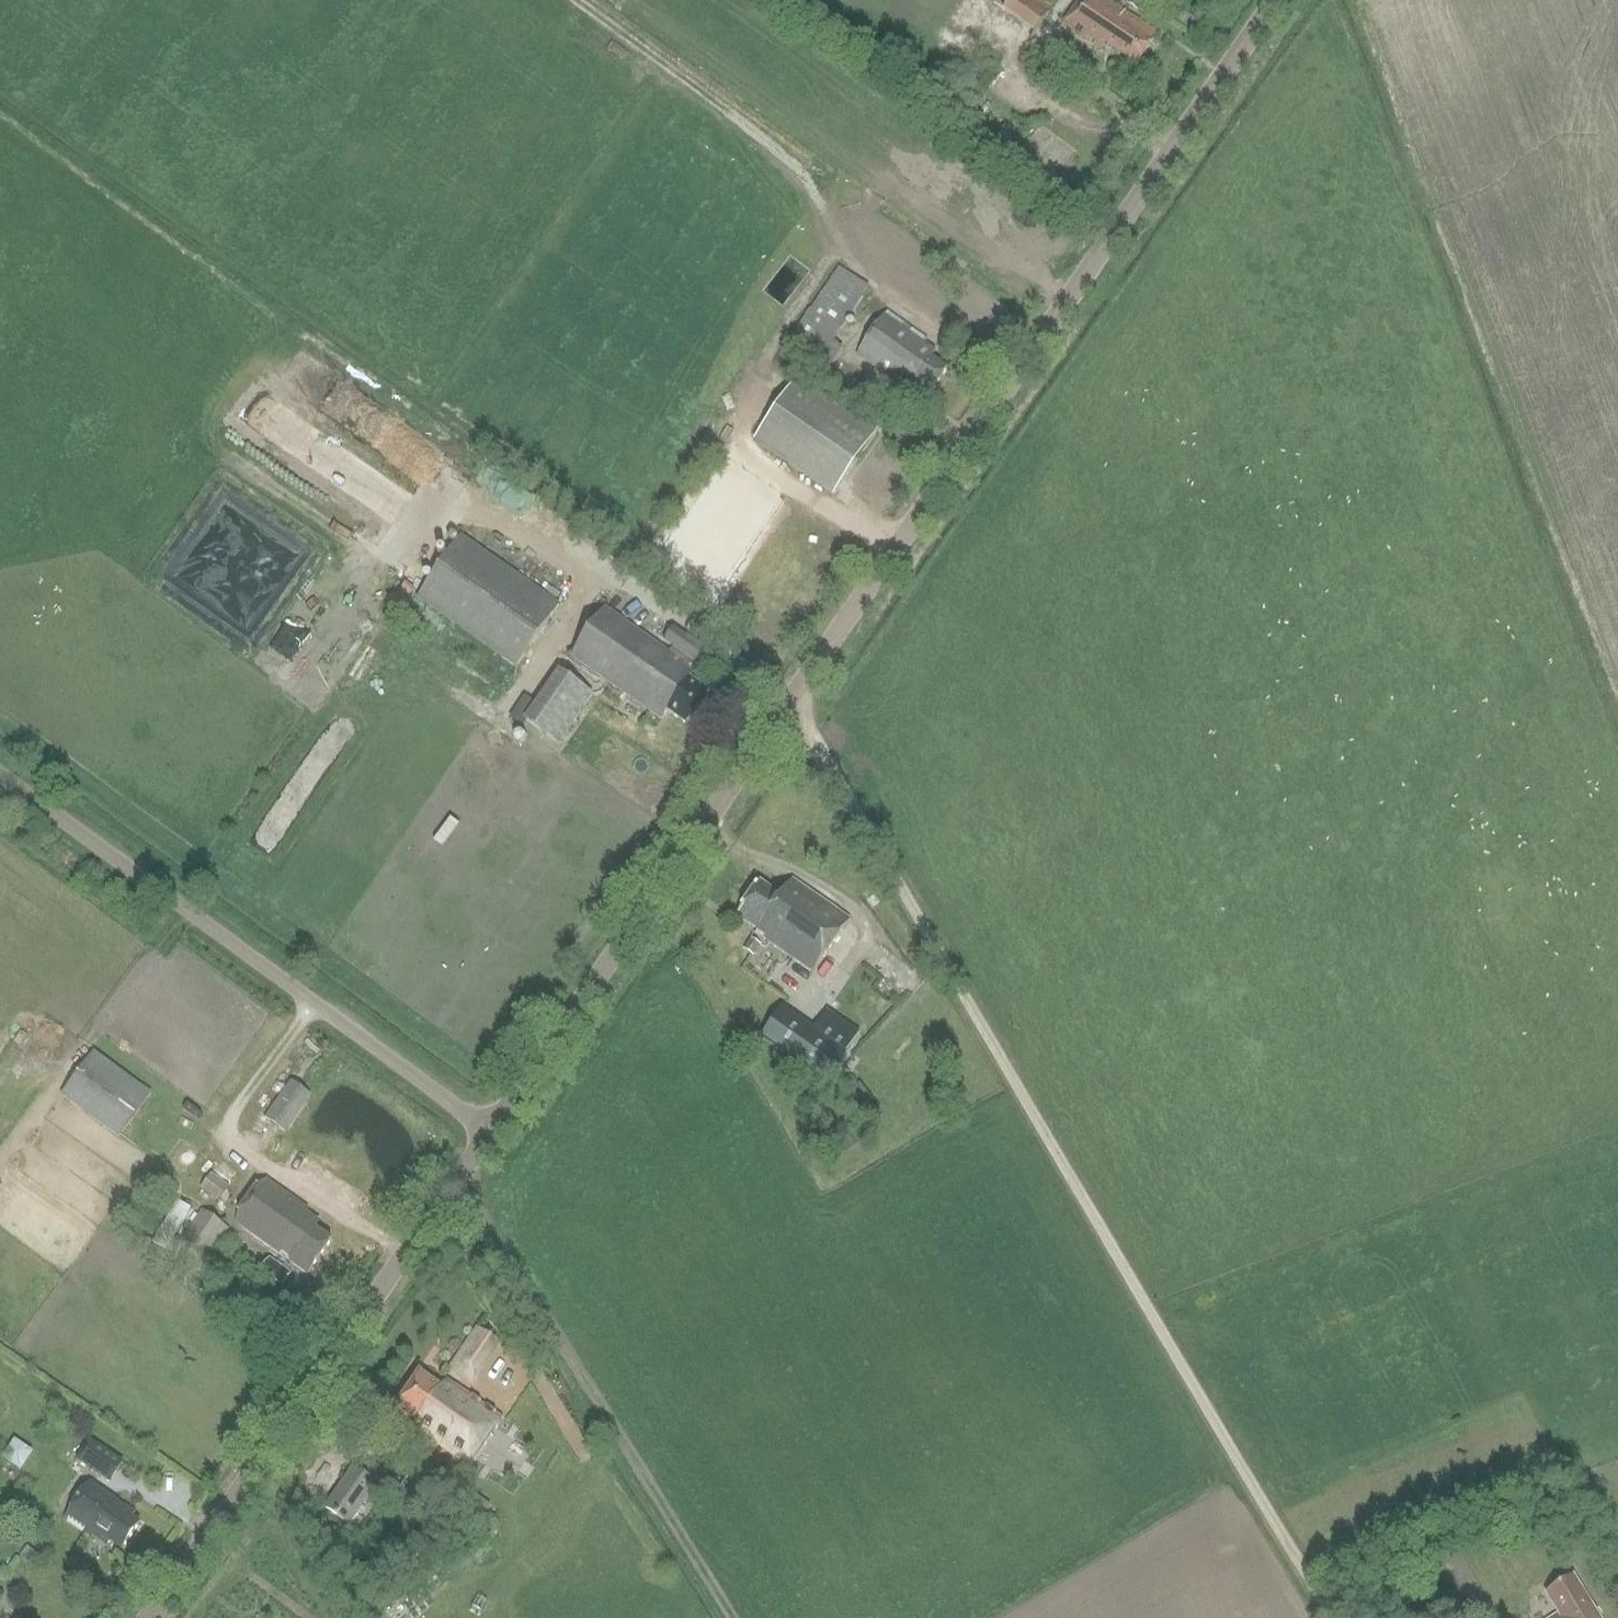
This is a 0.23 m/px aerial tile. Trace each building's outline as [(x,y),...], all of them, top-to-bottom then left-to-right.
[(953,16),(1004,52),(1020,29),(978,0),(965,0),(953,16)] [(1004,9),(1037,32),(1054,8),(1041,0),(1011,0),(1004,9)] [(1138,65),(1158,34),(1107,0),(1080,0),(1063,25),(1100,50),(1105,43),(1138,65)] [(1139,12),(1147,0),(1128,0),(1126,4),(1139,12)] [(869,287),(839,267),(811,308),(809,308),(784,346),(826,374),(842,349),(832,342),(869,287)] [(925,404),(950,369),(933,357),(937,352),(926,344),(929,340),(889,312),(857,356),(925,404)] [(797,378),(754,439),(834,495),(877,434),(797,378)] [(872,417),(884,425),(904,396),(893,388),(872,417)] [(417,601),(516,669),(558,608),(459,540),(417,601)] [(670,654),(604,610),(571,658),(663,721),(669,713),(687,726),(710,693),(692,680),(710,652),(674,628),(665,641),(674,648),(670,654)] [(556,741),(589,693),(557,670),(523,719),(556,741)] [(814,972),(850,920),(792,880),(781,896),(762,882),(738,917),(766,937),(765,938),(814,972)] [(762,945),(752,938),(744,949),(754,956),(762,945)] [(783,1004),(762,1035),(826,1081),(848,1050),(783,1004)] [(61,1096),(119,1139),(153,1094),(95,1051),(61,1096)] [(291,1080),(265,1119),(287,1133),(313,1096),(291,1080)] [(212,1173),(200,1190),(220,1203),(232,1187),(212,1173)] [(332,1241),(304,1221),(310,1212),(272,1185),(242,1227),(309,1274),(332,1241)] [(184,1197),(159,1242),(172,1249),(198,1205),(184,1197)] [(231,1230),(202,1209),(180,1240),(209,1261),(231,1230)] [(261,1271),(283,1286),(292,1275),(271,1258),(261,1271)] [(477,1326),(448,1369),(473,1386),(476,1382),(502,1343),(482,1329),(477,1326)] [(503,1416),(454,1383),(453,1385),(447,1381),(442,1387),(421,1373),(397,1408),(419,1422),(412,1431),(468,1469),(503,1416)] [(28,1469),(42,1450),(23,1435),(9,1454),(28,1469)] [(77,1458),(110,1481),(123,1463),(89,1440),(77,1458)] [(378,1490),(387,1477),(371,1466),(363,1476),(353,1469),(326,1508),(350,1525),(376,1489),(378,1490)] [(90,1482),(66,1518),(94,1537),(95,1536),(108,1545),(111,1541),(123,1549),(140,1524),(132,1518),(135,1513),(90,1482)] [(1573,1576),(1546,1593),(1559,1615),(1554,1617),(1599,1617),(1573,1576)]
